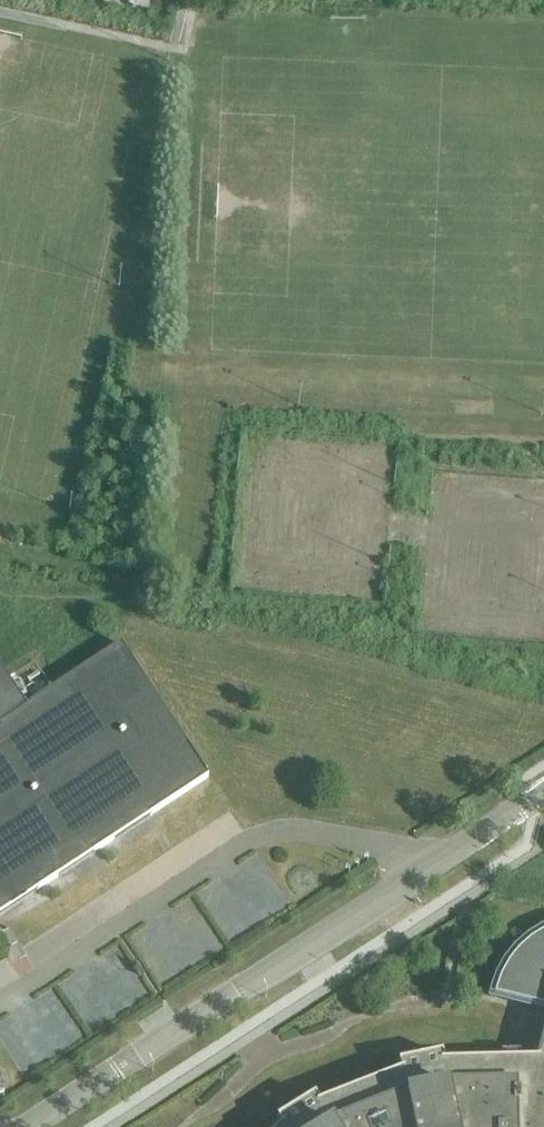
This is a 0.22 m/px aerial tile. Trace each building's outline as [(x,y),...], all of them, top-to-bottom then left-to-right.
[(152,813),(207,777),(120,643),(26,705),(0,667),(0,913),(152,813)] [(536,936),(530,939),(518,950),(507,963),(499,977),(494,994),(543,1007),(543,931),(536,936)] [(538,1060),(443,1063),(441,1054),(397,1063),(399,1072),(318,1104),(313,1096),(275,1120),(280,1126),(543,1126),(543,1034),(538,1060)]
